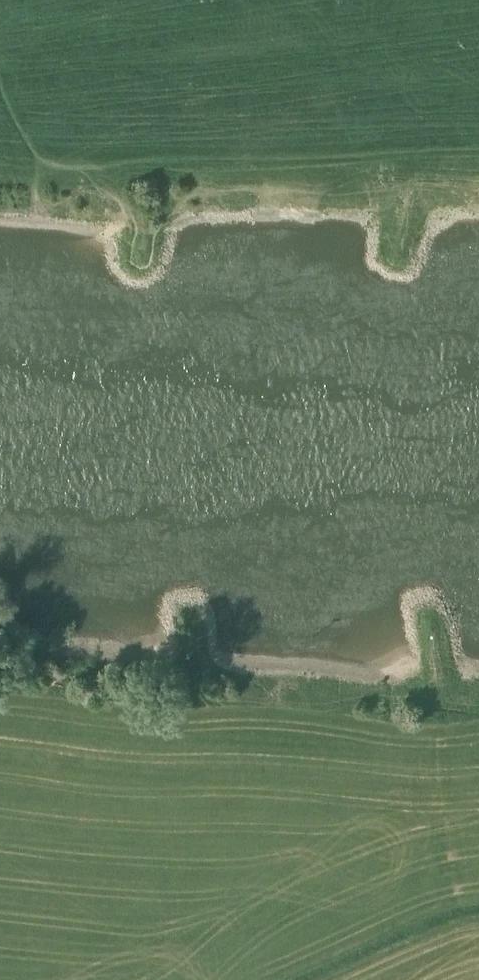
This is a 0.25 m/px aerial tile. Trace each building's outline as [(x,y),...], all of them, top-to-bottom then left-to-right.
[(299,22),(306,17),(294,2),(288,8),(299,22)]
